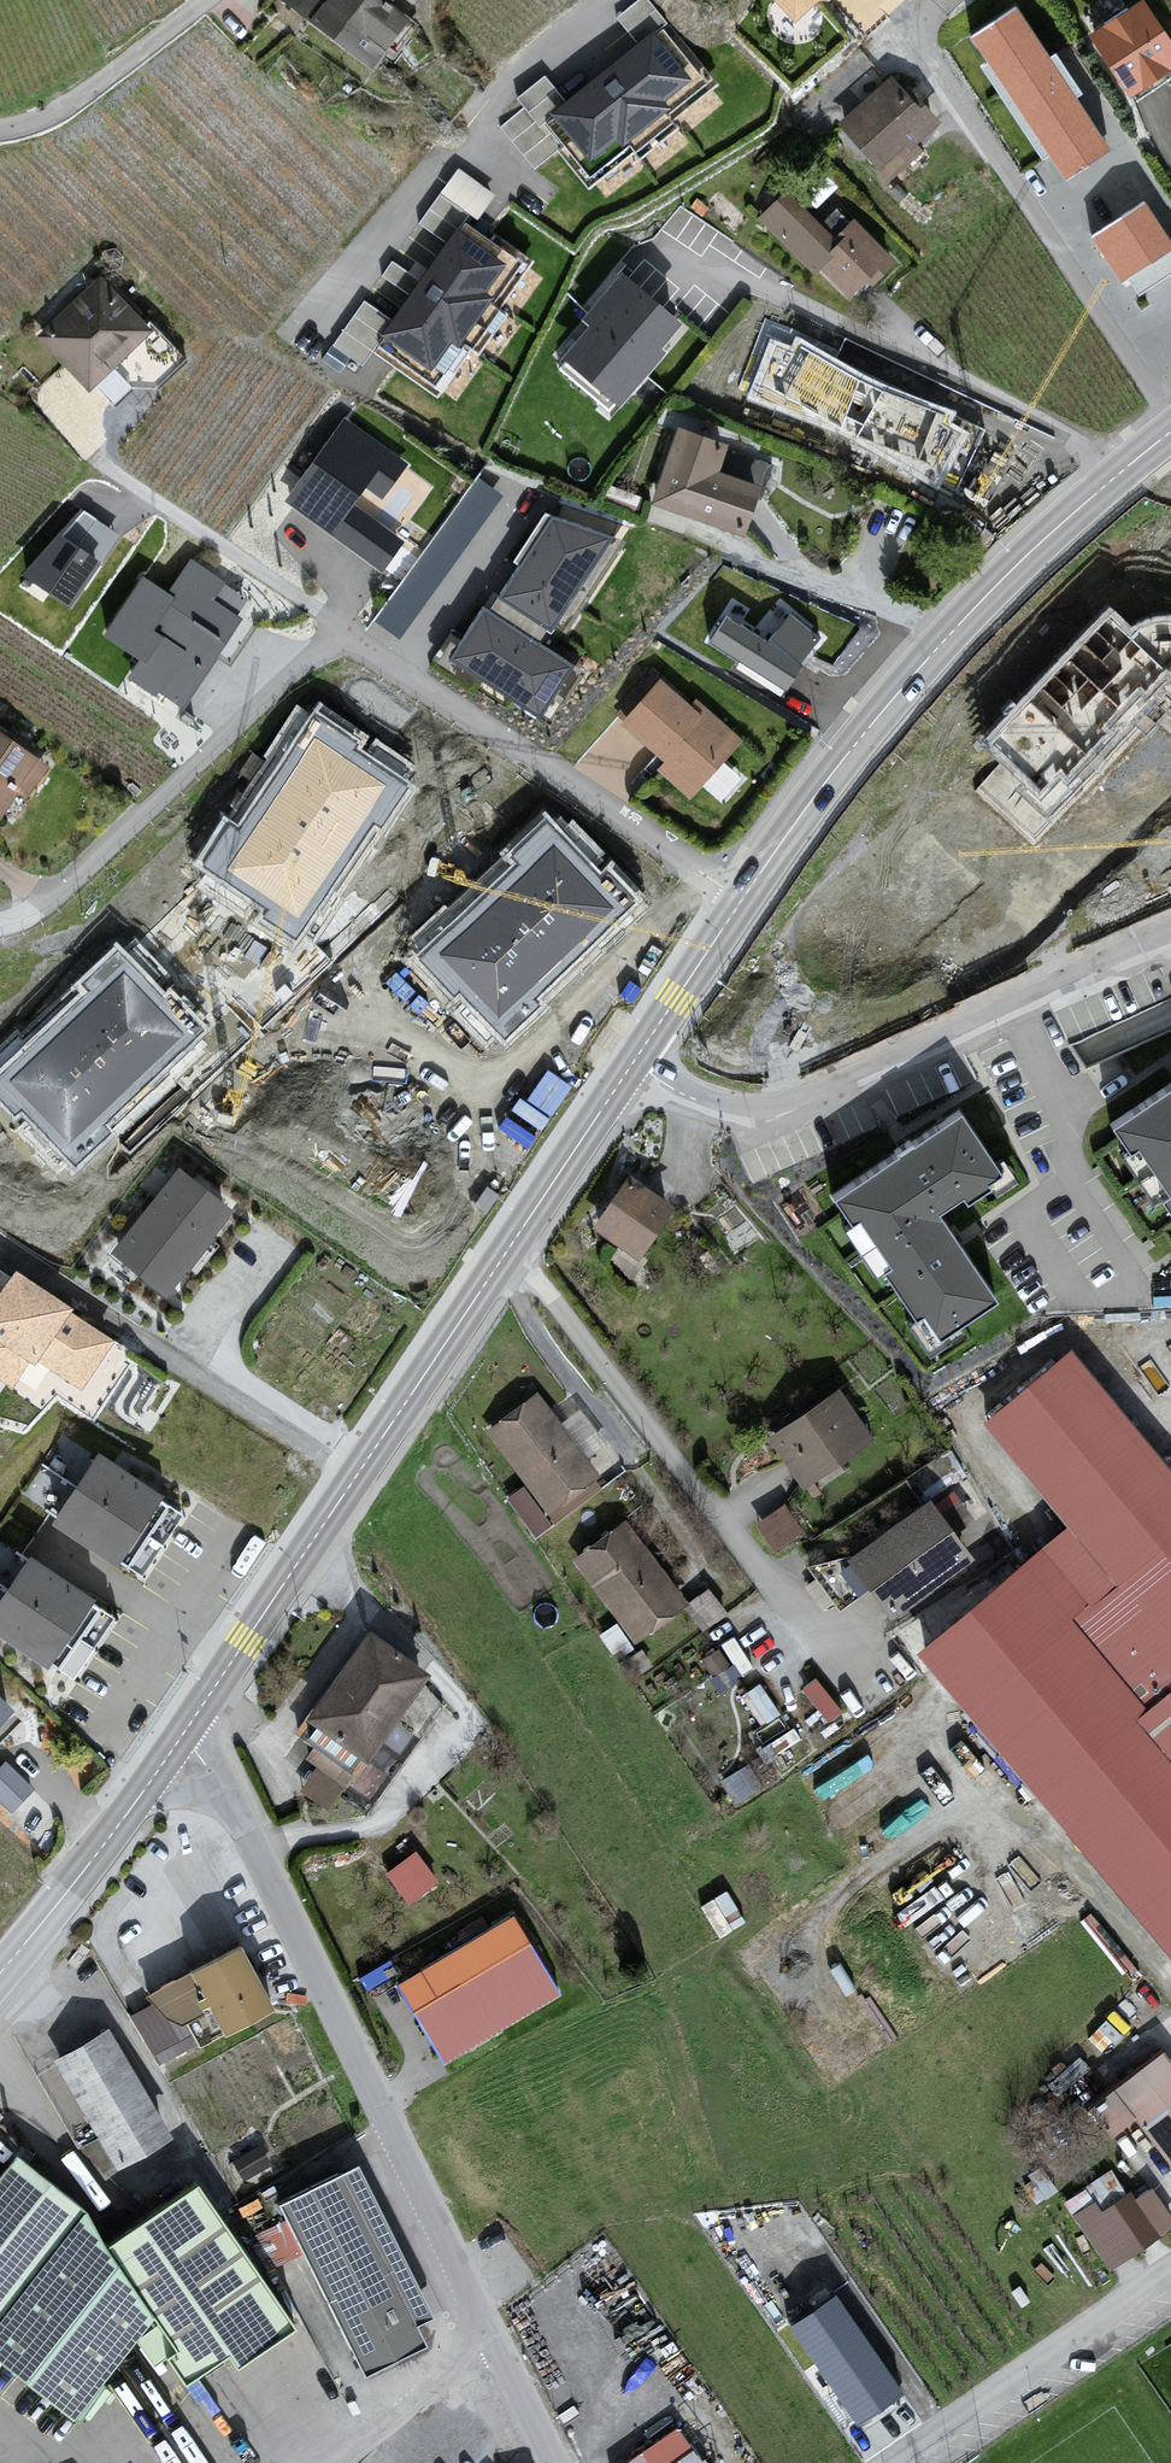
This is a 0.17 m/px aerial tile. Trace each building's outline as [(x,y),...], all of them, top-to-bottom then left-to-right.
[(373,76),(413,21),(394,7),(399,0),(269,0),(373,76)] [(500,126),(533,173),(557,153),(589,191),(634,155),(638,161),(679,130),(673,121),(720,85),(647,0),(638,0),(615,18),(638,44),(569,103),(543,76),(515,99),(522,108),(500,126)] [(795,27),(825,0),(770,0),(795,27)] [(1091,37),(1132,96),(1170,73),(1170,46),(1142,5),(1091,37)] [(1016,7),(968,38),(1068,185),(1114,156),(1016,7)] [(893,79),(840,124),(888,176),(942,127),(893,79)] [(364,300),(332,346),(363,368),(375,353),(440,401),(534,261),(472,227),(497,196),(458,169),(419,225),(447,244),(392,322),(364,300)] [(785,196),(758,223),(816,279),(825,271),(849,300),(865,283),(874,290),(897,267),(841,217),(824,233),(785,196)] [(1091,239),(1135,300),(1170,277),(1170,239),(1145,202),(1091,239)] [(392,259),(385,273),(410,286),(417,272),(392,259)] [(625,277),(559,367),(612,418),(680,334),(674,315),(625,277)] [(100,279),(37,338),(88,391),(149,331),(100,279)] [(345,420),(286,503),(350,549),(382,572),(406,544),(375,517),(409,468),(345,420)] [(730,440),(682,425),(656,503),(749,538),(764,489),(719,478),(730,440)] [(119,536),(82,510),(22,576),(70,608),(119,536)] [(483,607),(450,663),(550,732),(586,674),(538,643),(547,632),(567,636),(626,543),(547,514),(513,564),(518,568),(488,612),(483,607)] [(138,662),(126,678),(185,711),(243,622),(239,618),(250,602),(191,559),(168,594),(143,578),(106,641),(138,662)] [(774,598),(761,625),(723,606),(706,640),(788,681),(818,619),(774,598)] [(1027,811),(1159,686),(1170,696),(1170,616),(1137,629),(1110,607),(977,746),(1027,811)] [(661,681),(620,728),(664,766),(657,780),(691,808),(744,744),(701,704),(688,710),(661,681)] [(406,782),(300,711),(194,867),(300,938),(406,782)] [(1,829),(47,767),(0,733),(0,828),(1,829)] [(556,825),(419,956),(499,1039),(636,908),(556,825)] [(120,946),(0,1061),(0,1095),(70,1167),(207,1036),(120,946)] [(540,1121),(571,1079),(548,1063),(517,1105),(540,1121)] [(1113,1129),(1170,1206),(1170,1091),(1113,1129)] [(961,1112),(837,1200),(945,1336),(998,1298),(940,1215),(1002,1173),(961,1112)] [(178,1170),(115,1256),(166,1301),(234,1213),(178,1170)] [(626,1181),(594,1230),(640,1257),(675,1210),(626,1181)] [(0,1299),(0,1380),(13,1390),(34,1363),(83,1393),(118,1343),(18,1273),(0,1299)] [(982,1426),(1064,1529),(973,1610),(916,1654),(1170,1961),(1170,1468),(1070,1351),(1028,1389),(982,1426)] [(842,1393),(765,1444),(808,1494),(871,1442),(842,1393)] [(538,1401),(486,1435),(547,1526),(596,1490),(538,1401)] [(99,1458),(55,1523),(144,1583),(188,1518),(99,1458)] [(774,1544),(803,1525),(784,1497),(755,1515),(774,1544)] [(973,1557),(932,1501),(848,1563),(889,1619),(973,1557)] [(627,1524),(572,1565),(635,1650),(688,1610),(627,1524)] [(28,1562),(0,1604),(0,1636),(75,1685),(117,1621),(28,1562)] [(372,1633),(308,1718),(366,1760),(430,1675),(372,1633)] [(10,1711),(0,1701),(0,1720),(10,1711)] [(0,1771),(0,1804),(12,1815),(34,1793),(6,1765),(0,1771)] [(415,1842),(385,1865),(410,1897),(440,1873),(415,1842)] [(514,1917),(417,1973),(449,2027),(545,1967),(514,1917)] [(237,1949),(146,1996),(178,2023),(212,2009),(226,2035),(273,2008),(237,1949)] [(109,2031),(54,2064),(119,2171),(172,2147),(109,2031)] [(1092,2111),(1112,2147),(1137,2130),(1170,2175),(1170,2064),(1164,2054),(1092,2111)] [(0,2176),(0,2363),(75,2427),(138,2340),(155,2367),(170,2361),(182,2384),(226,2356),(237,2370),(294,2328),(196,2184),(105,2248),(88,2213),(15,2155),(0,2176)] [(358,2168),(280,2206),(364,2379),(427,2349),(415,2327),(434,2318),(358,2168)] [(1072,2221),(1108,2273),(1170,2228),(1170,2220),(1152,2190),(1136,2202),(1131,2194),(1100,2217),(1093,2205),(1072,2221)] [(902,2395),(835,2298),(791,2329),(858,2426),(902,2395)] [(678,2417),(612,2462),(710,2462),(678,2417)]
